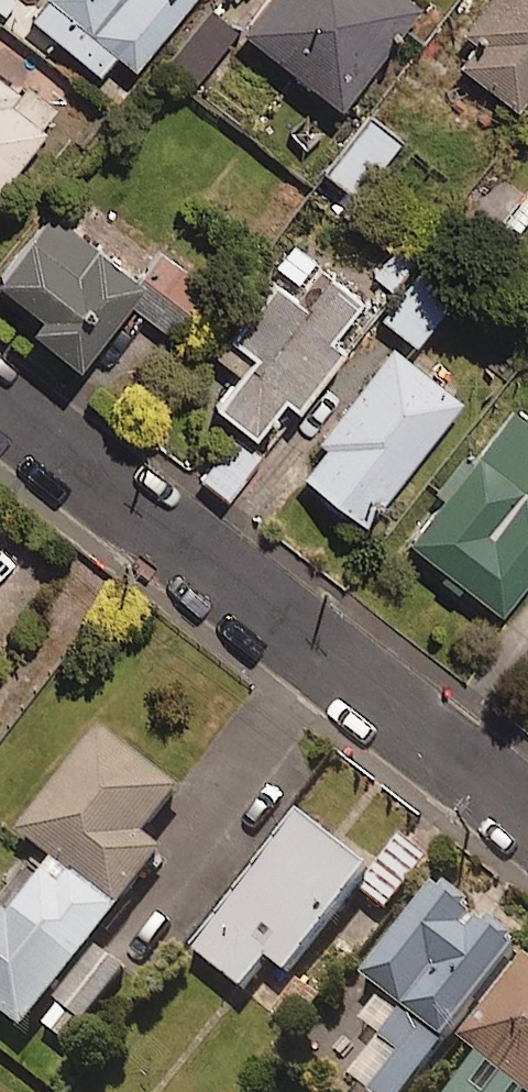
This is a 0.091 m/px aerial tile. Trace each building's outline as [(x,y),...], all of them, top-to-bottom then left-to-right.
[(48,6),(143,74),(196,0),(52,0),(48,6)] [(262,48),(338,105),(418,0),(298,0),(262,48)] [(233,24),(210,6),(169,59),(192,77),(233,24)] [(495,75),(527,96),(527,22),(495,75)] [(0,37),(0,200),(84,102),(3,33),(0,37)] [(401,142),(370,120),(331,178),(363,199),(401,142)] [(1,291),(70,363),(160,277),(91,204),(1,291)] [(429,250),(409,232),(371,274),(392,292),(429,250)] [(317,235),(198,389),(263,439),(382,285),(317,235)] [(401,304),(416,322),(470,277),(454,258),(401,304)] [(161,288),(140,315),(177,343),(198,316),(161,288)] [(398,329),(305,463),(362,503),(455,368),(398,329)] [(498,428),(423,543),(511,600),(527,573),(527,447),(498,428)] [(263,453),(233,432),(200,479),(230,499),(263,453)] [(117,882),(195,778),(116,720),(39,824),(117,882)] [(292,988),(387,854),(309,798),(213,933),(292,988)] [(122,894),(39,824),(0,870),(0,998),(19,1014),(122,894)] [(527,931),(527,922),(454,865),(375,966),(454,1026),(527,931)] [(469,1027),(527,1075),(527,956),(469,1027)]
